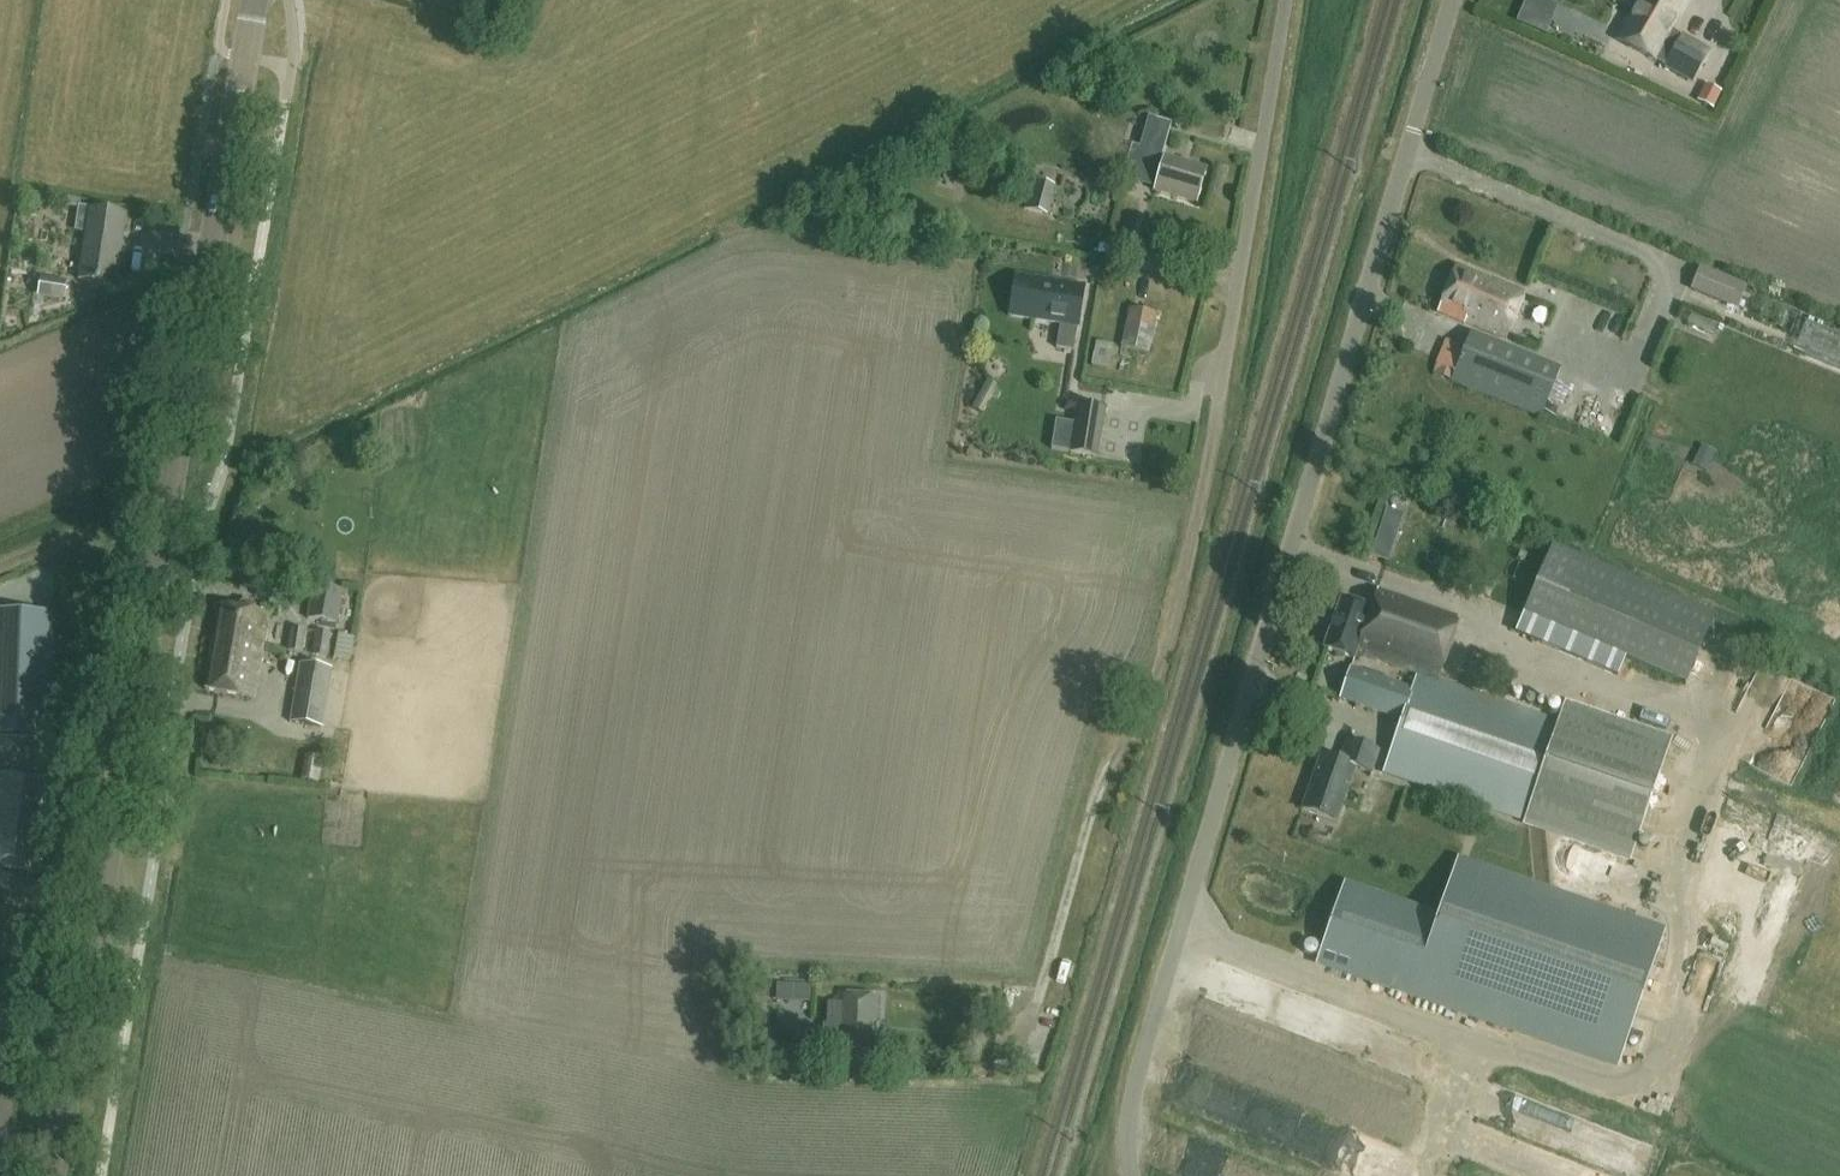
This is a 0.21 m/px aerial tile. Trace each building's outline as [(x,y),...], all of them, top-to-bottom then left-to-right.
[(1626,25),(1617,43),(1656,64),(1659,60),(1667,64),(1666,67),(1695,82),(1711,53),(1682,37),(1681,38),(1670,32),(1688,0),(1643,0),(1629,26),(1626,25)] [(1702,101),(1716,110),(1727,93),(1713,84),(1702,101)] [(1123,179),(1158,190),(1158,191),(1200,205),(1211,171),(1168,158),(1166,162),(1161,161),(1171,125),(1149,118),(1140,149),(1132,147),(1123,179)] [(1034,207),(1055,210),(1058,185),(1037,182),(1034,207)] [(95,211),(79,208),(75,230),(85,232),(80,261),(88,262),(85,281),(114,286),(125,215),(95,210),(95,211)] [(27,229),(45,230),(46,216),(29,214),(27,229)] [(1493,283),(1456,268),(1436,316),(1464,328),(1466,320),(1507,338),(1526,292),(1495,278),(1493,283)] [(1008,318),(1061,326),(1057,350),(1075,353),(1079,329),(1086,288),(1039,280),(1015,276),(1008,318)] [(67,281),(40,277),(37,297),(64,301),(67,281)] [(1738,315),(1789,336),(1798,313),(1747,293),(1738,315)] [(1127,350),(1154,356),(1163,314),(1136,309),(1127,350)] [(1693,334),(1690,346),(1709,351),(1712,339),(1693,334)] [(1470,342),(1454,382),(1544,419),(1561,379),(1470,342)] [(1069,454),(1097,459),(1106,409),(1077,404),(1074,424),(1056,421),(1051,451),(1069,454)] [(1813,538),(1830,547),(1838,532),(1820,523),(1813,538)] [(1714,615),(1551,546),(1521,615),(1685,684),(1714,615)] [(343,591),(313,586),(308,619),(337,624),(343,591)] [(1458,620),(1376,591),(1369,612),(1340,602),(1324,650),(1353,660),(1355,655),(1415,677),(1410,691),(1349,670),(1338,699),(1400,721),(1382,773),(1630,860),(1671,745),(1564,708),(1557,726),(1436,683),(1458,620)] [(220,607),(215,634),(244,639),(244,643),(264,646),(269,615),(253,612),(253,608),(250,603),(241,601),(237,605),(236,610),(220,607)] [(40,748),(44,623),(24,622),(22,680),(0,679),(0,747),(40,748)] [(309,653),(311,632),(298,631),(297,652),(309,653)] [(244,639),(215,634),(206,691),(255,698),(264,646),(244,643),(244,639)] [(334,670),(301,665),(292,723),(324,728),(334,670)] [(1786,693),(1734,812),(1778,826),(1828,714),(1786,693)] [(1379,754),(1346,743),(1339,763),(1321,757),(1301,813),(1336,825),(1355,770),(1371,776),(1379,754)] [(0,775),(0,868),(38,876),(57,786),(0,775)] [(1342,886),(1319,949),(1314,947),(1315,943),(1300,937),(1294,953),(1310,959),(1312,954),(1317,956),(1316,960),(1613,1065),(1659,934),(1456,862),(1436,919),(1342,886)] [(875,997),(840,996),(840,1006),(830,1005),(829,1018),(839,1018),(838,1045),(873,1047),(873,1036),(867,1035),(868,1022),(874,1022),(875,997)] [(822,1032),(795,1031),(794,1051),(821,1052),(822,1032)] [(783,1052),(760,1050),(759,1061),(782,1063),(783,1052)] [(1198,1084),(1189,1113),(1286,1145),(1290,1132),(1278,1128),(1284,1109),(1215,1087),(1214,1089),(1198,1084)] [(1532,1112),(1522,1146),(1622,1175),(1647,1175),(1658,1142),(1640,1136),(1637,1144),(1532,1112)]
